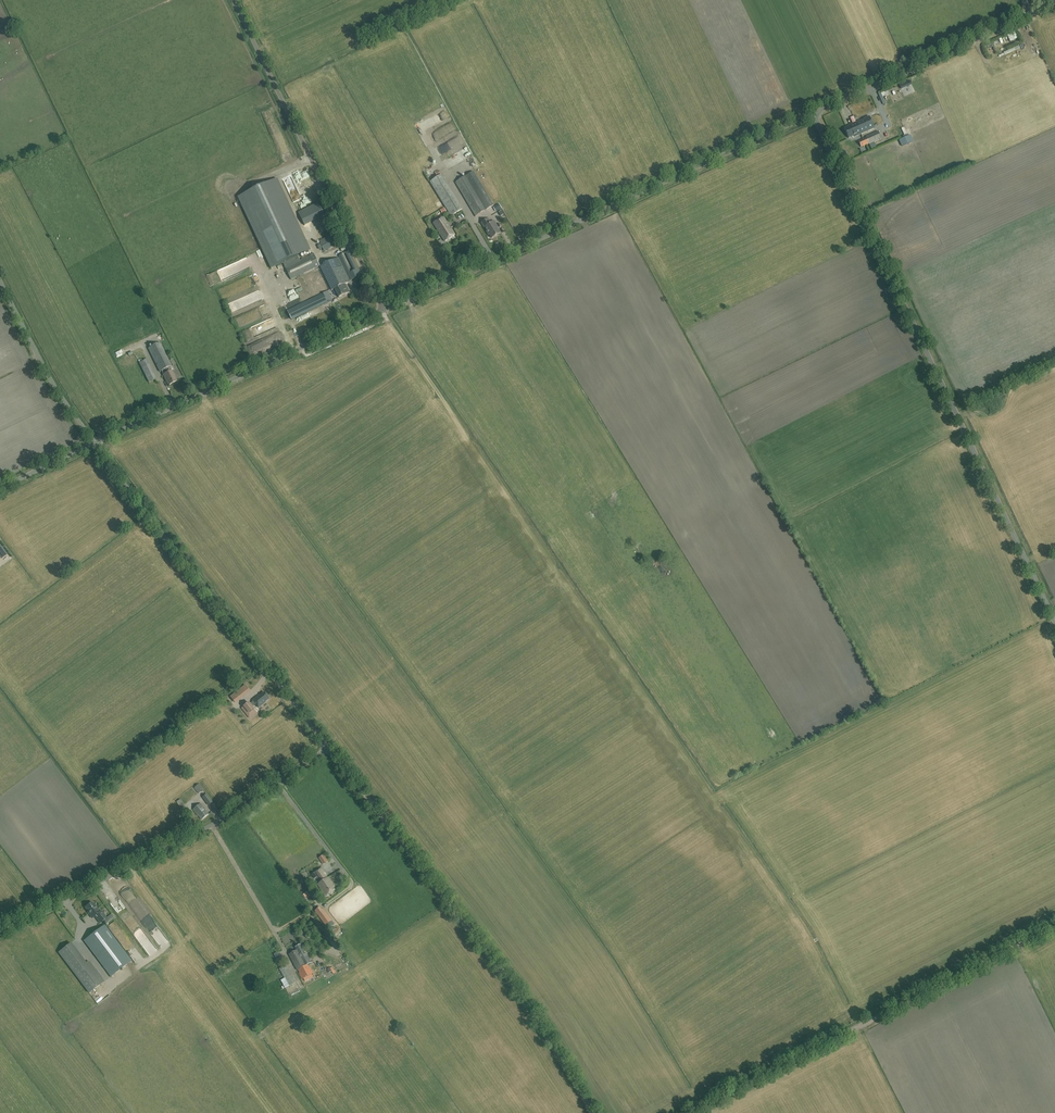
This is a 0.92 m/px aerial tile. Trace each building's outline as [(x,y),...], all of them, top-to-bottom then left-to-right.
[(1015,32),(1008,35),(1010,41),(1018,38),(1015,32)] [(1019,45),(1003,52),(1005,54),(1020,48),(1019,45)] [(910,80),(899,85),(901,89),(911,84),(910,80)] [(889,94),(887,90),(878,94),(883,105),(886,104),(882,97),(889,94)] [(883,109),(877,111),(885,128),(890,125),(883,109)] [(858,121),(855,122),(860,134),(872,129),(867,117),(862,119),(862,121),(859,122),(858,121)] [(851,125),(844,128),(845,129),(848,137),(849,138),(854,136),(854,137),(860,134),(855,122),(853,123),(853,124),(851,125)] [(869,145),(881,139),(878,131),(865,137),(866,138),(858,141),(861,148),(869,144),(869,145)] [(910,135),(899,140),(902,147),(913,142),(910,135)] [(441,160),(447,169),(455,163),(449,155),(441,160)] [(291,180),(297,198),(291,200),(293,204),(294,203),(295,208),(298,207),(297,202),(307,199),(305,192),(311,190),(309,184),(311,184),(307,172),(297,175),(298,178),(291,180)] [(475,216),(488,209),(493,205),(474,172),(468,175),(455,182),(475,216)] [(451,216),(462,210),(442,175),(430,182),(451,216)] [(278,179),(238,197),(271,269),(283,263),(291,280),(320,266),(314,254),(300,260),(298,257),(311,250),(278,179)] [(319,203),(298,213),(304,226),(325,216),(319,203)] [(445,241),(455,235),(443,217),(433,223),(445,241)] [(491,223),(488,219),(481,223),(489,235),(492,239),(500,234),(495,227),(496,226),(494,222),(491,223)] [(335,234),(319,241),(324,251),(340,243),(335,234)] [(360,276),(349,251),(345,253),(354,271),(351,272),(342,254),(339,256),(351,281),(360,276)] [(350,282),(339,258),(320,267),(331,291),(335,289),(339,298),(345,295),(345,294),(349,292),(345,284),(350,282)] [(222,284),(224,294),(235,292),(232,281),(222,284)] [(478,283),(472,287),(477,294),(483,290),(478,283)] [(235,300),(237,308),(261,300),(258,292),(235,300)] [(327,292),(323,294),(327,303),(331,301),(327,292)] [(327,303),(323,294),(287,310),(291,320),(327,303)] [(271,317),(244,330),(248,337),(274,324),(271,317)] [(171,370),(169,367),(171,366),(160,343),(148,348),(160,372),(161,371),(163,374),(163,375),(168,385),(177,381),(174,375),(175,375),(174,373),(173,373),(171,370)] [(148,382),(155,379),(146,360),(139,363),(148,382)] [(250,691),(245,685),(241,689),(245,695),(250,691)] [(269,699),(264,692),(258,697),(253,701),(254,702),(250,704),(249,703),(242,708),(247,715),(254,710),(252,707),(255,704),(258,708),(265,702),(269,699)] [(198,794),(204,789),(199,784),(194,788),(198,794)] [(207,795),(202,798),(208,806),(213,803),(207,795)] [(185,808),(181,800),(177,802),(181,811),(183,814),(188,811),(187,807),(185,808)] [(202,820),(208,814),(205,810),(201,804),(193,810),(198,816),(202,820)] [(328,861),(324,855),(319,858),(323,864),(328,861)] [(316,877),(320,883),(328,878),(322,868),(312,874),(315,878),(316,877)] [(328,878),(320,883),(322,886),(321,887),(326,896),(335,890),(333,887),(334,886),(331,881),(330,882),(328,878)] [(93,904),(92,903),(85,908),(89,914),(92,918),(95,916),(97,919),(100,923),(104,920),(106,923),(114,917),(112,914),(106,918),(101,911),(100,912),(93,904)] [(320,908),(315,911),(325,925),(331,921),(329,918),(328,918),(320,908)] [(111,976),(132,960),(105,924),(85,940),(111,976)] [(304,952),(300,945),(295,947),(297,950),(289,955),(295,966),(309,958),(306,951),(304,952)] [(311,962),(309,958),(295,966),(297,971),(298,970),(300,973),(299,973),(302,979),(304,978),(305,981),(309,979),(308,976),(313,973),(310,968),(309,968),(307,965),(311,962)] [(75,971),(90,991),(104,980),(89,961),(75,971)] [(288,969),(286,965),(279,969),(289,986),(296,982),(289,969),(288,969)]
